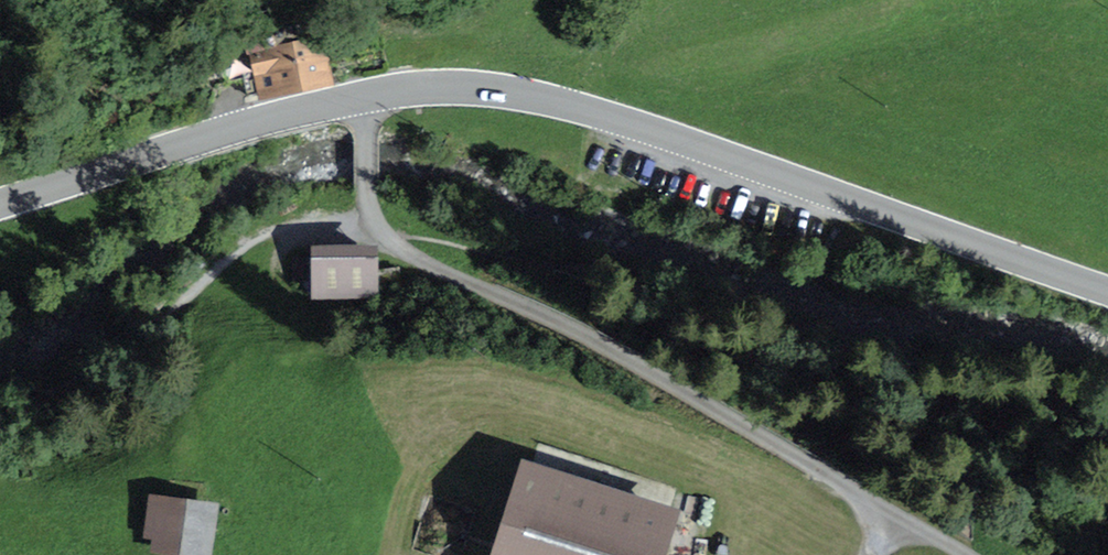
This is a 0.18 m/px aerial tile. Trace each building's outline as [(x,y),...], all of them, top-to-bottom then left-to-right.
[(322,33),(272,43),(273,51),(241,58),(248,97),(320,82),(313,48),(324,46),(322,33)] [(316,258),(316,294),(373,293),(373,258),(316,258)] [(398,269),(378,271),(381,301),(401,299),(398,269)] [(666,521),(527,477),(501,554),(655,554),(666,521)] [(150,502),(145,536),(157,537),(156,547),(203,552),(209,509),(150,502)]
